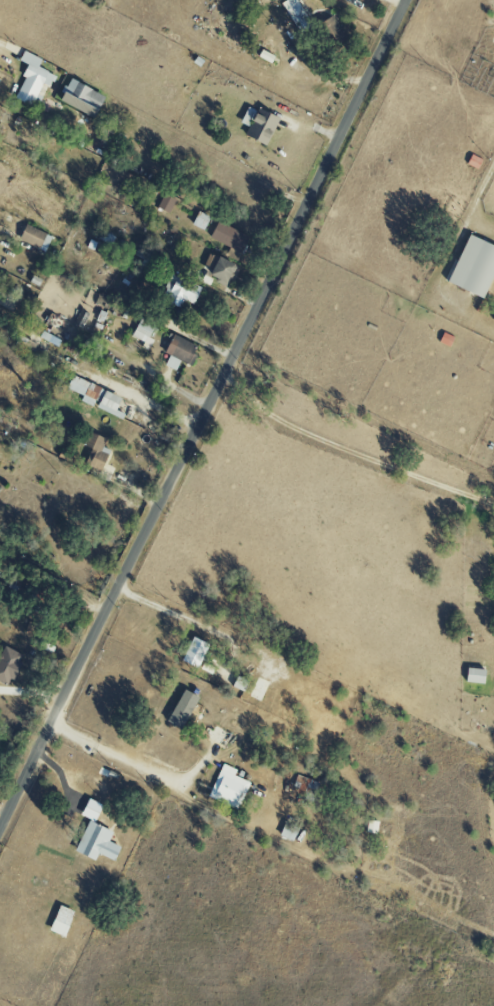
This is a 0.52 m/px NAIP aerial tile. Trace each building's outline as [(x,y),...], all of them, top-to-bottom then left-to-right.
[(294,27),(307,20),(296,0),(283,0),(280,2),(294,27)] [(328,47),(344,36),(331,15),(314,25),(328,47)] [(257,55),(269,62),(273,56),(260,49),(257,55)] [(14,99),(31,106),(40,83),(47,86),(53,74),(36,67),(40,58),(22,51),(18,60),(26,64),(21,75),(24,77),(14,99)] [(56,101),(91,117),(102,94),(67,78),(56,101)] [(277,118),(256,108),(255,111),(246,107),(239,122),(247,126),(242,136),(264,146),(277,118)] [(176,200),(163,194),(156,207),(169,214),(176,200)] [(191,225),(204,230),(210,216),(197,211),(191,225)] [(238,251),(246,235),(216,221),(209,237),(238,251)] [(43,252),(51,237),(25,223),(17,238),(43,252)] [(466,234),(445,282),(480,298),(493,266),(493,246),(466,234)] [(233,264),(215,256),(206,276),(224,283),(233,264)] [(194,304),(201,285),(171,274),(162,301),(180,307),(182,300),(194,304)] [(150,346),(152,339),(149,338),(154,325),(138,319),(130,339),(150,346)] [(163,352),(168,355),(164,365),(176,370),(179,361),(188,364),(196,344),(171,334),(163,352)] [(119,395),(70,376),(64,391),(96,404),(95,408),(121,418),(123,413),(114,409),(119,395)] [(102,447),(105,437),(85,432),(82,446),(92,448),(87,466),(101,470),(107,449),(102,447)] [(180,660),(197,668),(208,644),(191,636),(180,660)] [(22,654),(2,645),(0,650),(0,682),(8,685),(22,654)] [(464,682),(483,683),(484,669),(465,668),(464,682)] [(197,696),(182,689),(165,721),(180,729),(197,696)] [(247,781),(233,776),(236,769),(220,763),(208,799),(238,808),(247,781)] [(119,846),(108,842),(112,831),(85,821),(73,853),(94,860),(96,854),(113,860),(119,846)] [(296,827),(282,822),(278,836),(292,841),(296,827)] [(73,911),(58,905),(47,930),(63,937),(73,911)]
